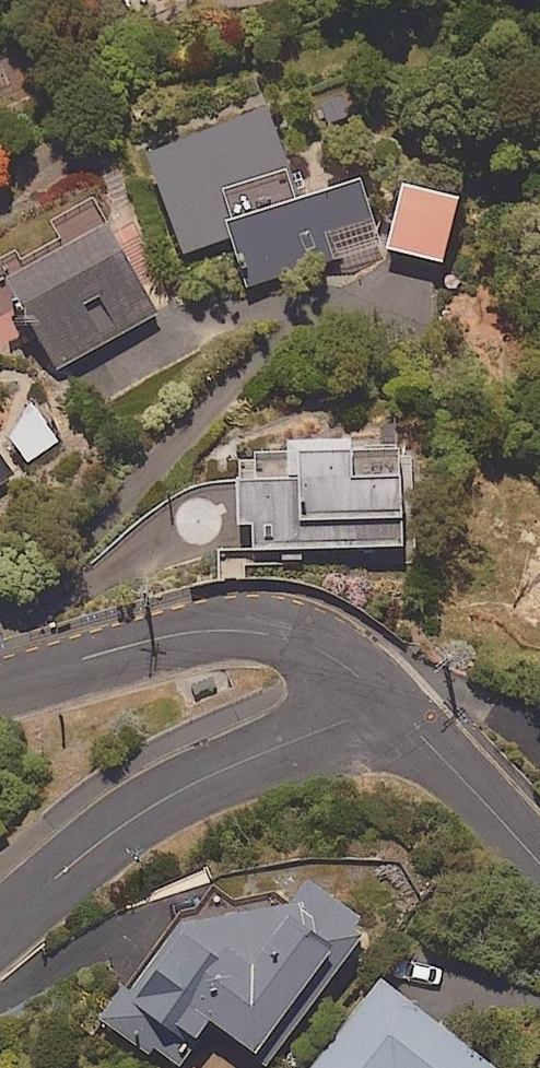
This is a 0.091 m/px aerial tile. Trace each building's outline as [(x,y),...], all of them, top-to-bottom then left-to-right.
[(300,191),(270,102),(148,143),(185,252),(235,235),(251,283),(382,239),(359,171),(300,191)] [(161,314),(99,188),(51,212),(63,235),(7,262),(58,365),(161,314)] [(39,403),(2,425),(25,464),(62,441),(39,403)] [(411,430),(238,433),(240,545),(346,544),(345,510),(413,509),(411,430)] [(0,438),(0,486),(22,472),(0,438)] [(195,1033),(213,1011),(257,1045),(319,965),(331,974),(372,920),(312,873),(291,898),(204,914),(187,914),(138,982),(126,976),(100,1014),(158,1056),(183,1024),(195,1033)] [(383,973),(310,1067),(499,1067),(502,1065),(383,973)]
